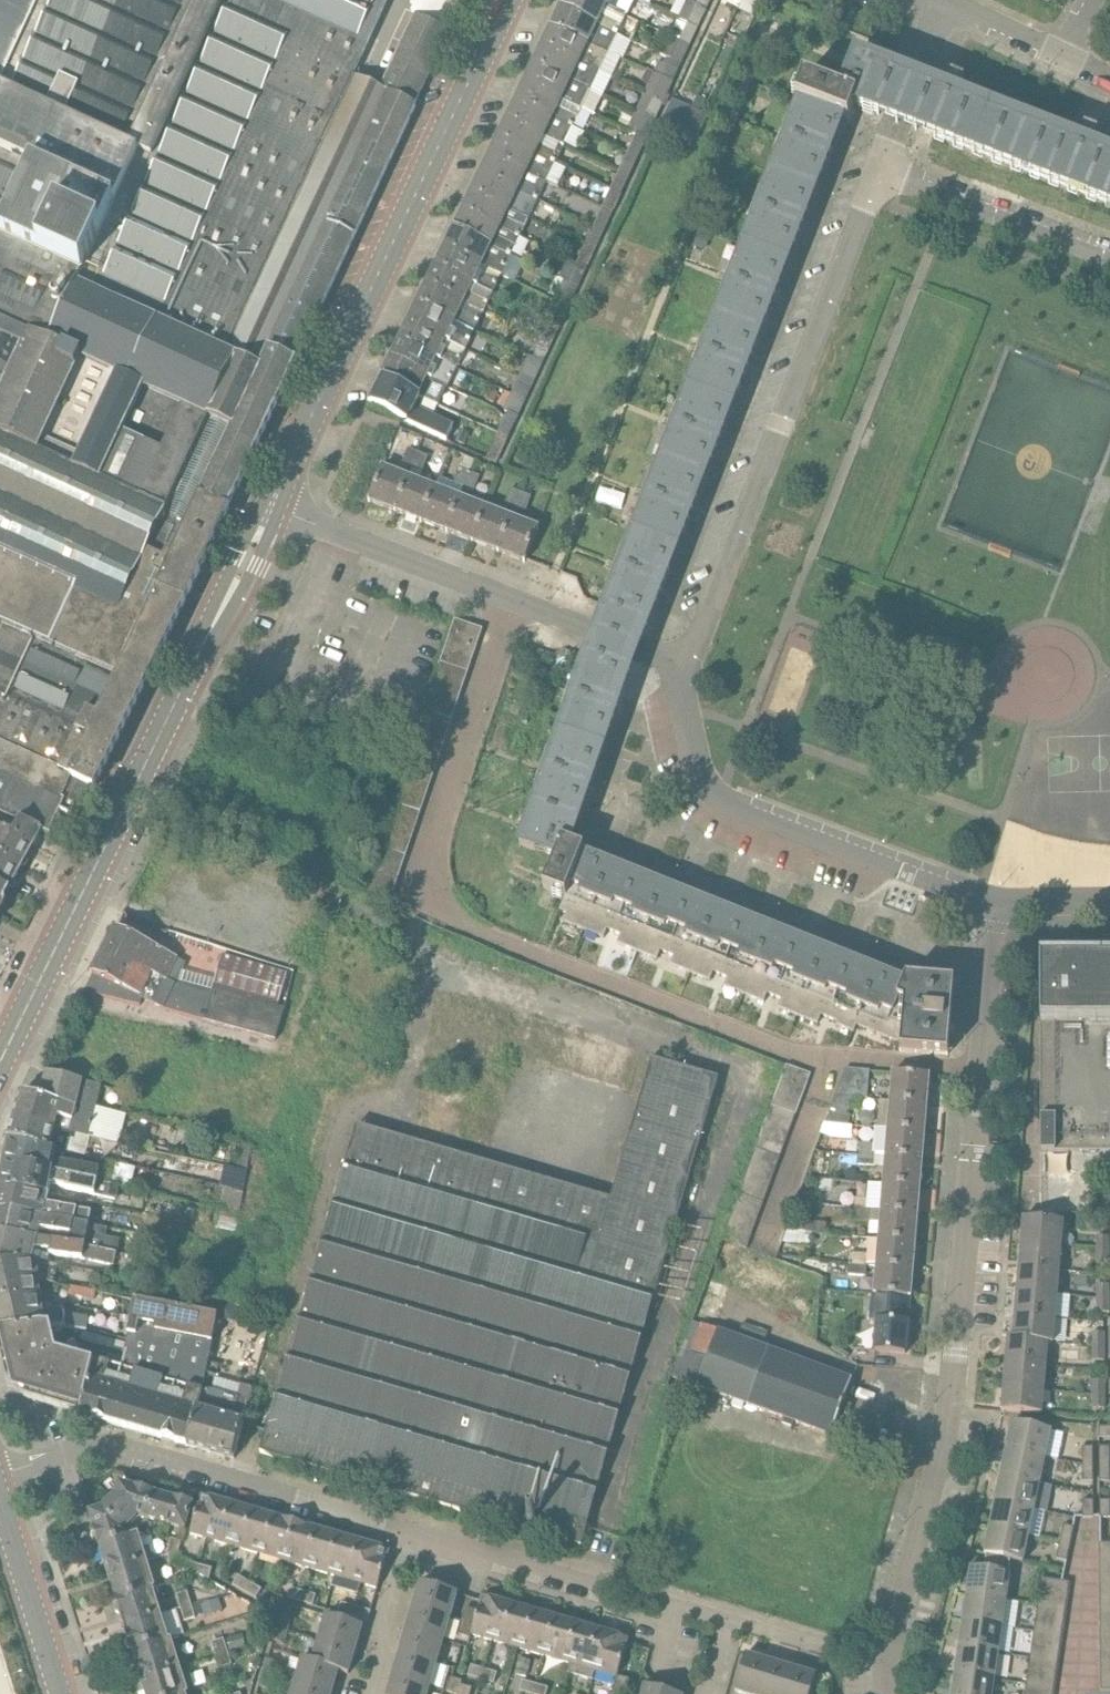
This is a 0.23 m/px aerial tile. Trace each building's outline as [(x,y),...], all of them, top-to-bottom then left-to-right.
[(41,833),(49,837),(61,812),(78,820),(79,819),(77,818),(92,789),(94,790),(416,106),(414,106),(449,32),(450,33),(466,0),(419,0),(412,13),(422,18),(422,19),(415,16),(381,90),(359,79),(362,72),(365,73),(370,61),(362,57),(389,0),(0,0),(0,815),(41,833)] [(627,16),(594,0),(564,0),(561,7),(618,34),(627,16)] [(627,16),(631,7),(629,6),(632,0),(594,0),(627,16)] [(699,28),(708,10),(697,5),(686,0),(678,18),(688,23),(699,28)] [(708,10),(712,0),(699,0),(697,5),(708,10)] [(610,52),(618,34),(561,7),(552,25),(610,52)] [(680,41),(691,46),(699,28),(688,23),(680,41)] [(600,72),(610,52),(552,25),(543,44),(600,72)] [(668,58),(682,64),(691,46),(680,41),(671,37),(663,55),(668,58)] [(591,90),(600,72),(543,44),(534,63),(591,90)] [(934,85),(915,78),(857,55),(842,92),(839,99),(855,106),(896,123),(917,130),(934,85)] [(653,72),(674,82),(682,64),(668,58),(665,63),(659,60),(653,72)] [(583,108),(591,90),(534,63),(525,81),(583,108)] [(646,94),(665,103),(674,82),(653,72),(644,93),(646,94)] [(917,130),(992,159),(1010,114),(959,95),(965,80),(953,75),(947,90),(934,85),(917,130)] [(839,99),(842,92),(805,77),(796,100),(800,101),(844,118),(850,121),(855,106),(839,99)] [(574,127),(583,108),(525,81),(516,100),(574,127)] [(637,112),(656,121),(665,103),(646,94),(637,112)] [(565,146),(574,127),(516,100),(507,118),(560,145),(560,144),(565,146)] [(663,122),(683,130),(692,110),(692,109),(673,100),(663,122)] [(844,118),(800,101),(785,139),(829,156),(844,118)] [(683,130),(699,138),(709,118),(692,110),(683,130)] [(637,134),(648,139),(656,121),(637,112),(634,118),(642,122),(637,134)] [(1109,205),(1109,154),(1093,147),(1099,132),(1086,127),(1081,142),(1010,114),(992,159),(1109,205)] [(556,153),(560,145),(507,118),(499,136),(556,163),(560,155),(556,153)] [(419,143),(428,126),(415,119),(406,137),(419,143)] [(629,152),(639,157),(648,139),(637,134),(629,152)] [(548,181),(556,163),(499,136),(490,155),(548,181)] [(816,191),(829,156),(785,139),(772,174),(816,191)] [(620,171),(631,175),(639,157),(629,152),(620,171)] [(481,173),(527,197),(538,202),(543,191),(532,187),(536,178),(547,183),(548,181),(490,155),(481,173)] [(612,189),(622,194),(631,175),(620,171),(612,189)] [(472,192),(530,219),(533,210),(523,205),(527,197),(481,173),(472,192)] [(772,174),(758,209),(802,226),(816,191),(772,174)] [(603,208),(614,213),(622,194),(612,189),(603,208)] [(529,221),(530,219),(472,192),(463,210),(521,238),(529,221)] [(594,227),(605,232),(614,213),(603,208),(594,227)] [(758,209),(744,245),(788,263),(802,226),(758,209)] [(512,256),(521,238),(463,210),(454,229),(512,256)] [(585,245),(596,250),(605,232),(594,227),(585,245)] [(454,229),(445,248),(493,272),(502,277),(512,256),(454,229)] [(585,245),(576,264),(587,269),(596,250),(585,245)] [(744,245),(730,282),(774,299),(788,263),(744,245)] [(493,272),(445,248),(436,266),(493,294),(498,285),(489,281),(493,272)] [(587,269),(576,264),(574,263),(569,261),(568,263),(561,279),(579,288),(587,269)] [(484,314),(493,294),(436,266),(427,285),(480,312),(484,314)] [(579,288),(561,279),(553,295),(557,297),(555,300),(570,307),(579,288)] [(730,282),(605,608),(595,632),(639,649),(774,299),(730,282)] [(477,321),(480,312),(427,285),(418,303),(476,331),(480,322),(477,321)] [(546,320),(561,327),(570,307),(555,300),(546,320)] [(467,350),(476,331),(418,303),(409,322),(467,350)] [(561,327),(546,320),(545,321),(549,323),(542,340),(552,345),(561,327)] [(457,369),(467,350),(409,322),(400,341),(457,369)] [(552,345),(542,340),(533,358),(544,363),(552,345)] [(457,369),(400,341),(392,359),(448,388),(457,369)] [(544,363),(533,358),(529,356),(520,375),(535,383),(544,363)] [(392,359),(383,378),(421,399),(438,407),(448,388),(392,359)] [(511,394),(526,401),(535,383),(520,375),(511,394)] [(371,406),(447,441),(453,426),(416,409),(421,399),(383,378),(369,406),(370,406),(371,406)] [(526,401),(511,394),(503,412),(507,414),(507,415),(518,420),(526,401)] [(518,420),(507,415),(498,433),(509,439),(518,420)] [(509,439),(498,433),(486,460),(497,465),(509,439)] [(402,465),(412,469),(419,453),(408,449),(402,465)] [(419,453),(412,469),(422,473),(429,457),(419,453)] [(368,502),(395,512),(408,477),(382,467),(368,502)] [(464,489),(470,473),(460,469),(459,471),(453,485),(464,489)] [(470,473),(464,489),(474,493),(481,477),(470,473)] [(422,523),(435,488),(408,477),(395,512),(422,523)] [(447,533),(461,497),(450,494),(435,488),(422,523),(447,533)] [(505,506),(515,509),(522,493),(511,489),(505,506)] [(522,493),(515,509),(525,513),(532,497),(522,493)] [(447,533),(473,543),(487,507),(461,497),(447,533)] [(473,543),(498,553),(512,517),(487,507),(473,543)] [(526,563),(527,560),(539,528),(512,517),(498,553),(526,563)] [(459,618),(433,701),(459,709),(485,626),(459,618)] [(563,842),(569,844),(616,713),(635,660),(639,650),(639,649),(595,632),(595,633),(591,644),(572,696),(518,847),(555,860),(563,842)] [(41,833),(0,815),(0,857),(22,869),(41,833)] [(543,888),(566,897),(583,856),(585,850),(569,844),(563,842),(555,860),(543,888)] [(568,923),(585,929),(610,867),(583,856),(566,897),(561,910),(572,915),(568,923)] [(22,869),(0,857),(0,886),(10,891),(22,869)] [(604,928),(614,932),(636,878),(610,867),(585,929),(601,936),(604,928)] [(221,870),(216,882),(225,886),(230,873),(221,870)] [(624,936),(622,944),(638,951),(663,889),(636,878),(614,932),(624,936)] [(216,882),(212,895),(220,898),(225,886),(216,882)] [(0,886),(0,909),(10,891),(0,886)] [(657,950),(668,953),(690,899),(663,889),(638,951),(654,957),(657,950)] [(135,893),(125,913),(165,931),(174,912),(135,893)] [(678,958),(675,965),(692,972),(716,910),(690,899),(668,953),(678,958)] [(206,909),(202,922),(210,925),(215,913),(206,909)] [(711,971),(722,975),(743,920),(716,910),(692,972),(708,979),(711,971)] [(728,987),(745,994),(770,931),(743,920),(722,975),(731,979),(728,987)] [(202,922),(197,935),(206,938),(210,925),(202,922)] [(365,924),(360,936),(369,939),(374,927),(365,924)] [(288,975),(222,956),(213,990),(179,980),(187,964),(178,960),(179,958),(117,928),(86,991),(141,1007),(143,999),(164,1011),(204,1021),(204,1022),(277,1042),(285,1009),(279,1007),(288,975)] [(231,930),(227,943),(236,945),(240,932),(231,930)] [(765,992),(776,996),(797,942),(770,931),(745,994),(762,1001),(765,992)] [(240,932),(236,945),(244,948),(248,935),(240,932)] [(360,936),(356,949),(364,952),(369,939),(360,936)] [(783,1009),(799,1015),(824,953),(797,942),(776,996),(786,1001),(783,1009)] [(268,949),(264,962),(273,964),(277,951),(268,949)] [(277,951),(273,964),(282,967),(286,954),(277,951)] [(818,1014),(829,1018),(851,964),(824,953),(799,1015),(815,1022),(818,1014)] [(1109,1153),(1109,958),(1041,958),(1041,960),(1041,1152),(1041,1153),(1109,1153)] [(310,961),(305,974),(313,977),(318,965),(310,961)] [(854,1032),(857,1025),(877,974),(851,964),(829,1018),(839,1022),(838,1025),(854,1032)] [(318,965),(313,977),(322,981),(327,968),(318,965)] [(340,971),(335,984),(344,987),(349,974),(340,971)] [(877,974),(857,1025),(901,1043),(904,1004),(897,1001),(904,985),(877,974)] [(900,1052),(949,1055),(955,983),(906,979),(904,985),(897,1001),(904,1004),(901,1043),(900,1052)] [(298,981),(295,994),(304,996),(307,983),(298,981)] [(295,994),(292,1007),(301,1009),(304,996),(295,994)] [(574,1002),(569,1015),(578,1018),(582,1006),(574,1002)] [(569,1015),(565,1028),(573,1031),(578,1018),(569,1015)] [(653,1016),(635,1064),(664,1075),(682,1027),(653,1016)] [(682,1027),(664,1075),(693,1086),(711,1038),(682,1027)] [(145,1029),(142,1042),(151,1044),(154,1031),(145,1029)] [(287,1031),(284,1043),(293,1045),(296,1033),(287,1031)] [(482,1036),(472,1060),(517,1077),(526,1053),(482,1036)] [(711,1038),(693,1086),(722,1097),(740,1049),(711,1038)] [(69,1040),(58,1063),(99,1082),(109,1059),(69,1040)] [(142,1042),(139,1055),(147,1057),(151,1044),(142,1042)] [(284,1043),(281,1056),(290,1058),(293,1045),(284,1043)] [(556,1050),(551,1062),(560,1066),(565,1053),(556,1050)] [(769,1061),(751,1108),(780,1120),(798,1072),(769,1061)] [(551,1062),(547,1075),(555,1078),(560,1066),(551,1062)] [(586,1063),(582,1072),(595,1076),(598,1068),(586,1063)] [(598,1068),(595,1076),(608,1081),(611,1073),(598,1068)] [(845,1069),(836,1096),(854,1098),(867,1100),(869,1072),(845,1069)] [(582,1072),(579,1080),(592,1085),(595,1076),(582,1072)] [(483,1073),(480,1081),(493,1086),(496,1077),(483,1073)] [(890,1101),(927,1105),(929,1077),(892,1074),(890,1101)] [(595,1076),(592,1085),(605,1090),(608,1081),(595,1076)] [(496,1077),(493,1086),(505,1091),(508,1082),(496,1077)] [(133,1079),(130,1093),(138,1095),(141,1081),(133,1079)] [(533,1083),(530,1092),(543,1097),(546,1088),(533,1083)] [(646,1086),(643,1094),(655,1099),(658,1091),(646,1086)] [(658,1091),(655,1099),(668,1104),(671,1096),(658,1091)] [(557,1092),(553,1101),(566,1105),(569,1097),(557,1092)] [(119,1145),(120,1144),(127,1115),(96,1108),(42,1095),(41,1099),(22,1094),(15,1120),(102,1141),(119,1145)] [(849,1127),(852,1118),(847,1115),(854,1098),(836,1096),(825,1125),(849,1127)] [(569,1097),(566,1105),(579,1110),(582,1102),(569,1097)] [(458,1099),(441,1144),(466,1153),(482,1109),(458,1099)] [(877,1129),(925,1133),(927,1105),(890,1101),(879,1100),(877,1129)] [(703,1108),(700,1116),(712,1121),(716,1112),(703,1108)] [(482,1109),(466,1153),(490,1163),(507,1118),(482,1109)] [(716,1112),(712,1121),(725,1126),(728,1117),(716,1112)] [(507,1118),(490,1163),(515,1172),(531,1127),(507,1118)] [(100,1149),(102,1141),(15,1120),(10,1140),(85,1158),(88,1145),(100,1149)] [(745,1123),(742,1132),(754,1136),(757,1128),(745,1123)] [(327,1125),(326,1149),(375,1152),(377,1128),(327,1125)] [(822,1135),(830,1139),(851,1141),(854,1127),(849,1127),(825,1125),(822,1135)] [(531,1127),(515,1172),(539,1181),(556,1137),(531,1127)] [(885,1157),(922,1160),(925,1133),(877,1129),(874,1129),(873,1144),(860,1144),(859,1155),(874,1156),(885,1157)] [(264,1132),(261,1145),(270,1147),(273,1134),(264,1132)] [(556,1137),(539,1181),(564,1190),(580,1146),(556,1137)] [(5,1163),(120,1187),(131,1189),(135,1169),(85,1158),(10,1140),(5,1163)] [(248,1172),(253,1147),(241,1145),(236,1169),(248,1172)] [(261,1145),(259,1159),(268,1160),(270,1147),(261,1145)] [(326,1149),(324,1174),(374,1177),(375,1152),(326,1149)] [(874,1156),(859,1155),(858,1166),(874,1167),(874,1156)] [(922,1160),(885,1157),(884,1168),(883,1184),(920,1187),(922,1160)] [(120,1187),(5,1163),(0,1182),(0,1185),(50,1196),(53,1186),(66,1189),(65,1190),(117,1201),(120,1187)] [(232,1190),(244,1193),(248,1172),(236,1169),(232,1190)] [(324,1174),(322,1198),(372,1201),(374,1177),(324,1174)] [(254,1179),(252,1193),(261,1194),(263,1181),(254,1179)] [(883,1184),(881,1200),(880,1213),(918,1216),(920,1187),(883,1184)] [(90,1226),(93,1213),(78,1210),(63,1208),(63,1207),(48,1205),(50,1196),(0,1185),(0,1211),(90,1226)] [(222,1209),(240,1213),(244,1193),(232,1190),(221,1188),(217,1208),(222,1209)] [(252,1193),(249,1206),(258,1208),(261,1194),(252,1193)] [(322,1198),(321,1222),(370,1225),(372,1201),(322,1198)] [(574,1198),(573,1223),(620,1225),(621,1199),(574,1198)] [(870,1212),(871,1200),(855,1198),(854,1211),(870,1212)] [(221,1212),(218,1228),(236,1232),(240,1213),(222,1209),(221,1212)] [(118,1254),(120,1241),(107,1237),(108,1229),(90,1226),(0,1211),(0,1235),(39,1240),(41,1231),(71,1236),(69,1244),(118,1254)] [(870,1212),(854,1211),(853,1222),(870,1223),(870,1212)] [(918,1216),(880,1213),(879,1224),(878,1240),(916,1243),(918,1216)] [(643,1214),(642,1228),(652,1228),(652,1215),(643,1214)] [(1022,1245),(1062,1248),(1064,1223),(1024,1219),(1022,1245)] [(321,1222),(319,1246),(369,1250),(370,1225),(321,1222)] [(798,1232),(808,1233),(810,1223),(799,1222),(798,1232)] [(573,1223),(572,1249),(619,1251),(620,1225),(573,1223)] [(245,1227),(243,1240),(252,1242),(254,1229),(245,1227)] [(642,1228),(642,1241),(651,1242),(652,1228),(642,1228)] [(811,1246),(812,1234),(808,1233),(798,1232),(790,1231),(789,1244),(811,1246)] [(118,1254),(69,1244),(39,1240),(0,1235),(0,1264),(38,1262),(48,1264),(49,1255),(83,1260),(114,1267),(118,1254)] [(1096,1251),(1109,1251),(1109,1237),(1096,1237),(1096,1251)] [(877,1267),(913,1271),(916,1243),(878,1240),(868,1239),(867,1255),(851,1254),(850,1264),(866,1265),(877,1267)] [(243,1240),(240,1253),(250,1255),(252,1242),(243,1240)] [(1020,1268),(1060,1271),(1062,1248),(1022,1245),(1020,1268)] [(319,1246),(318,1271),(367,1274),(369,1250),(319,1246)] [(572,1249),(571,1275),(618,1277),(619,1251),(572,1249)] [(1109,1265),(1109,1255),(1109,1251),(1096,1251),(1097,1266),(1109,1265)] [(54,1285),(57,1276),(59,1266),(48,1264),(38,1262),(0,1264),(0,1286),(40,1281),(54,1285)] [(866,1265),(850,1264),(849,1276),(865,1277),(866,1265)] [(641,1265),(640,1278),(649,1278),(650,1265),(641,1265)] [(913,1271),(877,1267),(876,1278),(875,1294),(874,1294),(874,1297),(911,1300),(911,1299),(912,1297),(911,1297),(913,1271)] [(1018,1293),(1058,1296),(1060,1271),(1020,1268),(1018,1293)] [(318,1271),(316,1295),(366,1298),(367,1274),(318,1271)] [(236,1274),(233,1287),(243,1289),(245,1276),(236,1274)] [(571,1275),(570,1301),(617,1303),(618,1277),(571,1275)] [(640,1278),(640,1292),(649,1292),(649,1278),(640,1278)] [(43,1300),(42,1297),(41,1291),(58,1294),(60,1286),(40,1281),(0,1286),(0,1305),(43,1300)] [(1109,1299),(1109,1285),(1097,1285),(1097,1300),(1109,1299)] [(233,1287),(231,1300),(240,1302),(243,1289),(233,1287)] [(1016,1316),(1056,1320),(1058,1296),(1018,1293),(1016,1316)] [(316,1295),(314,1319),(364,1323),(366,1298),(316,1295)] [(872,1322),(878,1322),(875,1353),(906,1355),(911,1300),(874,1297),(872,1322)] [(1109,1314),(1109,1299),(1097,1300),(1097,1314),(1109,1314)] [(51,1324),(87,1332),(87,1331),(89,1318),(66,1314),(66,1315),(44,1312),(43,1300),(0,1305),(0,1332),(51,1324)] [(81,1415),(197,1449),(214,1391),(218,1378),(206,1374),(213,1343),(219,1316),(134,1300),(130,1322),(131,1322),(122,1368),(97,1361),(81,1415)] [(570,1301),(569,1327),(616,1329),(617,1303),(570,1301)] [(639,1315),(639,1329),(648,1329),(649,1316),(639,1315)] [(1014,1339),(1049,1345),(1054,1345),(1056,1320),(1016,1316),(1014,1339)] [(81,1415),(97,1361),(57,1353),(51,1324),(0,1332),(0,1351),(7,1380),(24,1399),(81,1415)] [(794,1423),(832,1437),(840,1414),(848,1417),(852,1407),(844,1404),(853,1380),(830,1372),(832,1366),(809,1357),(807,1363),(764,1347),(766,1341),(732,1329),(730,1334),(718,1330),(718,1331),(701,1324),(680,1380),(734,1401),(732,1407),(743,1411),(745,1405),(784,1420),(782,1425),(792,1429),(794,1423)] [(569,1327),(568,1353),(615,1355),(616,1329),(569,1327)] [(271,1328),(267,1341),(276,1343),(279,1330),(271,1328)] [(315,1328),(308,1352),(353,1365),(360,1341),(315,1328)] [(639,1329),(638,1342),(648,1343),(648,1329),(639,1329)] [(1092,1348),(1105,1348),(1105,1333),(1092,1334),(1092,1348)] [(1006,1367),(1046,1370),(1049,1345),(1014,1339),(1008,1338),(1006,1367)] [(267,1341),(263,1353),(272,1356),(276,1343),(267,1341)] [(1092,1362),(1106,1362),(1105,1348),(1092,1348),(1092,1362)] [(308,1352),(301,1377),(345,1390),(353,1365),(308,1352)] [(413,1456),(401,1497),(420,1503),(434,1507),(435,1503),(507,1524),(520,1480),(514,1478),(528,1433),(520,1431),(535,1381),(461,1360),(459,1365),(429,1357),(414,1408),(420,1410),(408,1454),(413,1456)] [(268,1366),(264,1379),(273,1382),(276,1368),(268,1366)] [(1004,1388),(1045,1392),(1046,1370),(1006,1367),(1004,1388)] [(301,1377),(294,1402),(302,1404),(314,1408),(327,1411),(338,1415),(345,1390),(301,1377)] [(1092,1396),(1106,1396),(1106,1381),(1092,1381),(1092,1396)] [(214,1391),(197,1449),(234,1459),(238,1446),(254,1390),(242,1386),(238,1398),(214,1391)] [(1002,1412),(1043,1415),(1045,1392),(1004,1388),(1002,1412)] [(572,1391),(570,1454),(578,1456),(575,1465),(813,1536),(833,1469),(572,1391)] [(1092,1410),(1106,1410),(1106,1396),(1092,1396),(1092,1410)] [(280,1402),(278,1411),(291,1414),(293,1406),(280,1402)] [(302,1404),(300,1411),(313,1415),(314,1408),(302,1404)] [(314,1408),(313,1415),(326,1418),(327,1411),(314,1408)] [(265,1421),(252,1464),(274,1470),(286,1427),(265,1421)] [(1007,1450),(1045,1458),(1051,1432),(1013,1424),(1007,1450)] [(286,1427),(274,1470),(295,1476),(308,1433),(286,1427)] [(1109,1439),(1109,1428),(1099,1428),(1099,1439),(1109,1439)] [(308,1433),(295,1476),(317,1482),(329,1439),(308,1433)] [(1083,1466),(1093,1466),(1093,1448),(1082,1448),(1083,1466)] [(1109,1465),(1109,1448),(1099,1448),(1100,1465),(1109,1465)] [(1002,1476),(1040,1484),(1045,1458),(1007,1450),(1002,1476)] [(1109,1483),(1109,1465),(1100,1465),(1100,1483),(1109,1483)] [(1083,1483),(1094,1483),(1093,1466),(1083,1466),(1083,1483)] [(996,1502),(1035,1510),(1040,1484),(1002,1476),(996,1502)] [(132,1526),(139,1519),(148,1491),(136,1487),(135,1490),(121,1485),(117,1496),(110,1504),(132,1526)] [(139,1519),(185,1532),(194,1504),(148,1491),(139,1519)] [(190,1535),(208,1540),(219,1502),(201,1496),(190,1535)] [(208,1540),(232,1547),(243,1509),(219,1502),(208,1540)] [(991,1528),(1029,1537),(1035,1510),(996,1502),(991,1528)] [(1083,1519),(1094,1519),(1094,1502),(1083,1502),(1083,1519)] [(1109,1519),(1109,1502),(1100,1502),(1100,1519),(1109,1519)] [(125,1533),(132,1526),(110,1504),(104,1511),(93,1514),(97,1529),(95,1529),(100,1546),(127,1537),(125,1533)] [(232,1547),(258,1555),(270,1516),(243,1509),(232,1547)] [(258,1555),(284,1562),(295,1524),(270,1516),(258,1555)] [(284,1562),(311,1570),(323,1531),(295,1524),(284,1562)] [(1060,1543),(1071,1546),(1074,1529),(1064,1526),(1060,1543)] [(985,1556),(1010,1561),(1023,1564),(1029,1537),(991,1528),(985,1556)] [(311,1570),(335,1577),(346,1538),(323,1531),(311,1570)] [(111,1573),(148,1562),(139,1534),(127,1537),(100,1546),(100,1548),(103,1547),(111,1573)] [(335,1577),(360,1584),(372,1546),(346,1538),(335,1577)] [(168,1555),(179,1551),(182,1542),(172,1540),(168,1555)] [(1057,1560),(1067,1562),(1071,1546),(1060,1543),(1057,1560)] [(1109,1558),(1109,1545),(1100,1545),(1100,1558),(1109,1558)] [(360,1584),(379,1589),(390,1551),(372,1546),(360,1584)] [(182,1563),(182,1561),(179,1551),(168,1555),(168,1556),(172,1566),(182,1563)] [(1109,1572),(1109,1558),(1100,1558),(1100,1572),(1109,1572)] [(202,1566),(182,1561),(182,1563),(186,1579),(200,1575),(202,1566)] [(119,1599),(154,1590),(156,1589),(148,1562),(111,1573),(119,1599)] [(200,1575),(209,1581),(213,1569),(202,1566),(200,1575)] [(967,1596),(1006,1601),(1010,1574),(971,1569),(967,1596)] [(1109,1585),(1109,1572),(1100,1572),(1100,1585),(1109,1585)] [(233,1586),(245,1593),(250,1583),(238,1576),(233,1586)] [(1040,1593),(1068,1597),(1070,1584),(1042,1579),(1040,1593)] [(245,1593),(256,1600),(262,1590),(250,1583),(245,1593)] [(414,1608),(451,1619),(458,1595),(421,1583),(414,1608)] [(1109,1598),(1109,1585),(1100,1585),(1100,1598),(1109,1598)] [(287,1599),(301,1603),(304,1592),(290,1588),(287,1599)] [(124,1626),(162,1615),(154,1590),(119,1599),(116,1599),(124,1626)] [(181,1609),(192,1605),(187,1592),(177,1596),(181,1609)] [(301,1603),(313,1606),(316,1596),(304,1592),(301,1603)] [(1038,1606),(1066,1610),(1068,1597),(1040,1593),(1038,1606)] [(963,1622),(1002,1628),(1006,1601),(967,1596),(963,1622)] [(471,1636),(500,1645),(512,1606),(483,1597),(479,1612),(475,1625),(471,1636)] [(1109,1612),(1109,1598),(1100,1598),(1100,1612),(1109,1612)] [(339,1614),(353,1618),(357,1607),(342,1603),(339,1614)] [(185,1622),(196,1619),(192,1605),(181,1609),(185,1622)] [(500,1645),(522,1651),(534,1613),(512,1606),(500,1645)] [(1036,1619),(1064,1623),(1066,1610),(1038,1606),(1036,1619)] [(353,1618),(368,1623),(371,1612),(357,1607),(353,1618)] [(407,1631),(444,1642),(451,1619),(414,1608),(407,1631)] [(475,1625),(479,1612),(467,1608),(463,1622),(475,1625)] [(1109,1625),(1109,1612),(1100,1612),(1100,1625),(1109,1625)] [(522,1651),(545,1657),(556,1619),(534,1613),(522,1651)] [(276,1628),(289,1631),(293,1618),(280,1614),(276,1628)] [(135,1653),(170,1640),(162,1615),(124,1626),(133,1654),(135,1653)] [(318,1639),(356,1651),(363,1627),(325,1615),(318,1639)] [(545,1657),(568,1664),(580,1626),(556,1619),(545,1657)] [(1034,1633),(1062,1637),(1064,1623),(1036,1619),(1034,1633)] [(471,1636),(475,1625),(463,1622),(459,1635),(470,1639),(471,1636)] [(960,1648),(999,1654),(1002,1628),(963,1622),(960,1648)] [(1109,1638),(1109,1625),(1100,1625),(1100,1638),(1109,1638)] [(568,1664),(595,1672),(606,1634),(580,1626),(568,1664)] [(272,1641),(285,1645),(289,1631),(276,1628),(272,1641)] [(400,1655),(437,1665),(444,1642),(407,1631),(400,1655)] [(1032,1646),(1060,1650),(1062,1637),(1034,1633),(1032,1646)] [(617,1679),(621,1665),(628,1641),(606,1634),(595,1672),(617,1679)] [(1109,1651),(1109,1638),(1100,1638),(1101,1651),(1109,1651)] [(216,1656),(228,1653),(224,1639),(212,1643),(216,1656)] [(326,1668),(339,1672),(349,1675),(356,1651),(318,1639),(312,1661),(327,1665),(326,1668)] [(143,1679),(180,1668),(172,1640),(170,1640),(135,1653),(143,1679)] [(1030,1659),(1058,1663),(1060,1650),(1032,1646),(1030,1659)] [(956,1675),(995,1680),(999,1654),(960,1648),(956,1675)] [(1109,1665),(1109,1651),(1101,1651),(1101,1665),(1109,1665)] [(220,1669),(232,1666),(228,1653),(216,1656),(220,1669)] [(394,1677),(431,1687),(437,1665),(400,1655),(394,1677)] [(742,1693),(760,1693),(770,1662),(746,1655),(735,1692),(742,1693)] [(330,1693),(332,1693),(339,1672),(326,1668),(327,1665),(312,1661),(302,1658),(295,1683),(330,1693)] [(1028,1672),(1056,1676),(1058,1663),(1030,1659),(1028,1672)] [(263,1673),(276,1677),(280,1664),(267,1660),(263,1673)] [(792,1669),(770,1662),(760,1693),(785,1693),(792,1669)] [(1109,1678),(1109,1665),(1101,1665),(1101,1678),(1109,1678)] [(469,1677),(482,1681),(485,1670),(472,1666),(469,1677)] [(180,1668),(143,1679),(148,1693),(189,1693),(180,1668)] [(785,1693),(811,1693),(817,1676),(792,1669),(785,1693)] [(482,1681),(495,1684),(498,1674),(485,1670),(482,1681)] [(1027,1685),(1054,1689),(1056,1676),(1028,1672),(1027,1685)] [(259,1687),(272,1691),(276,1677),(263,1673),(259,1687)] [(995,1680),(956,1675),(953,1693),(993,1693),(995,1680)] [(394,1677),(389,1693),(429,1693),(431,1687),(394,1677)] [(621,1693),(625,1693),(629,1681),(618,1678),(614,1692),(621,1693)] [(1109,1692),(1109,1678),(1101,1678),(1101,1692),(1109,1692)] [(462,1686),(463,1682),(452,1679),(448,1692),(453,1693),(459,1693),(462,1686)] [(527,1693),(533,1693),(536,1684),(523,1681),(520,1692),(527,1693)] [(295,1683),(292,1693),(330,1693),(295,1683)] [(549,1688),(536,1684),(533,1693),(547,1693),(549,1688)] [(1054,1689),(1027,1685),(1025,1693),(1054,1693),(1054,1689)] [(459,1693),(471,1693),(473,1689),(462,1686),(459,1693)]
